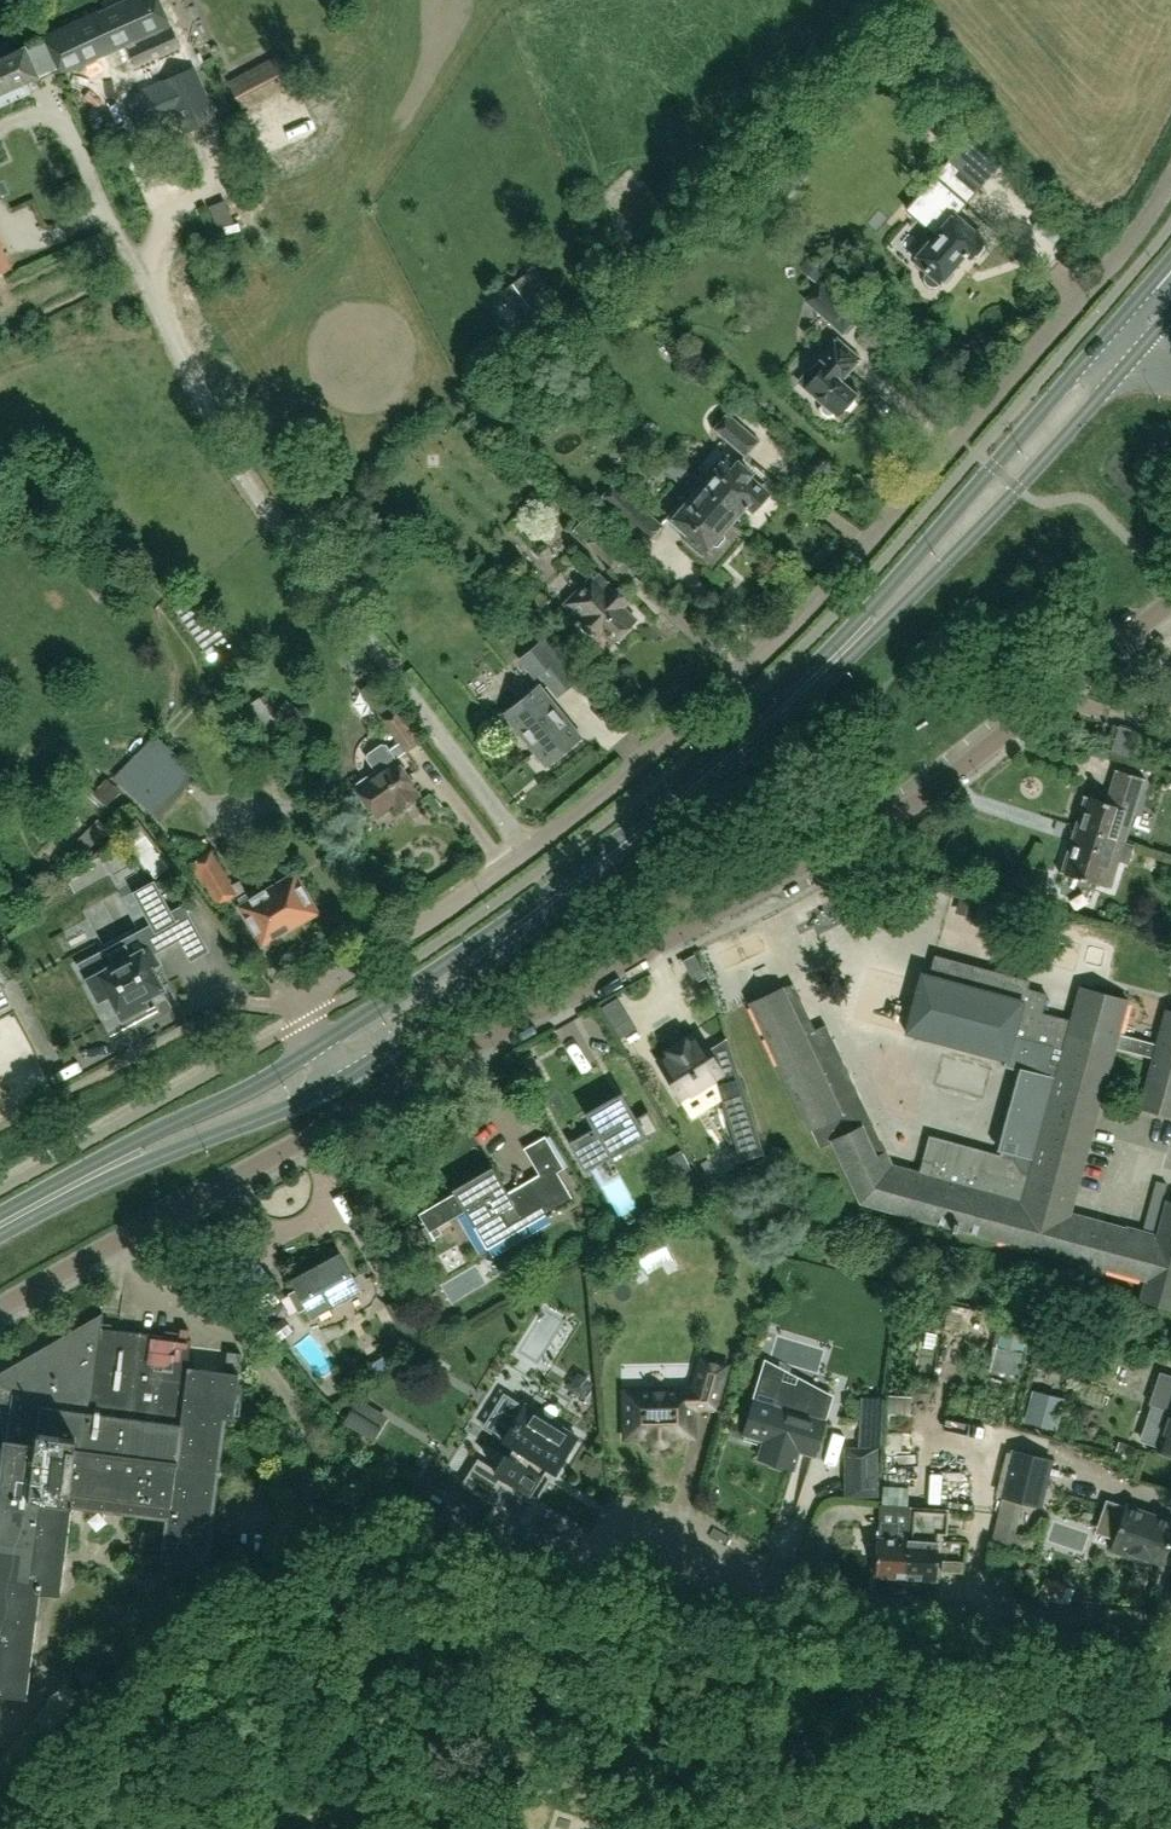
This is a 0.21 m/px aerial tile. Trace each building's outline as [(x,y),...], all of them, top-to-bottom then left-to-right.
[(193,67),(191,62),(190,63),(162,0),(130,0),(45,38),(61,73),(129,44),(141,72),(158,65),(164,80),(138,91),(128,107),(136,125),(155,127),(167,111),(174,108),(184,132),(215,116),(193,67)] [(29,82),(37,77),(37,78),(39,77),(26,46),(15,51),(5,48),(0,50),(0,105),(33,91),(29,82)] [(279,56),(229,84),(246,114),(296,86),(279,56)] [(982,247),(981,243),(984,240),(954,214),(915,261),(927,271),(926,277),(928,283),(934,285),(939,284),(951,270),(950,269),(961,256),(963,257),(966,254),(969,258),(972,255),(975,255),(982,247)] [(522,277),(503,290),(526,322),(545,308),(522,277)] [(806,298),(830,320),(844,333),(860,315),(821,281),(806,298)] [(859,396),(841,379),(860,359),(838,339),(810,370),(809,368),(799,379),(825,402),(823,409),(829,415),(837,412),(840,414),(845,409),(848,408),(859,396)] [(760,441),(731,414),(717,429),(747,456),(760,441)] [(768,493),(749,476),(752,473),(731,454),(703,485),(700,482),(695,488),(732,521),(743,509),(750,506),(753,509),(768,493)] [(689,474),(669,456),(661,465),(681,483),(689,474)] [(653,512),(642,503),(639,506),(616,485),(604,498),(650,540),(662,526),(650,516),(653,512)] [(722,532),(732,521),(695,488),(669,517),(688,533),(684,537),(704,555),(711,547),(716,547),(725,537),(722,532)] [(626,556),(601,531),(587,516),(575,528),(614,568),(626,556)] [(565,555),(554,560),(549,548),(527,557),(543,594),(576,580),(565,555)] [(624,608),(631,601),(615,585),(613,586),(601,574),(595,581),(593,579),(568,604),(582,618),(581,619),(598,636),(603,632),(614,643),(637,621),(624,608)] [(540,677),(557,697),(577,681),(544,640),(518,660),(535,681),(540,677)] [(390,706),(373,683),(359,694),(376,717),(390,706)] [(582,736),(540,685),(503,714),(545,766),(582,736)] [(420,743),(398,710),(382,720),(404,753),(420,743)] [(195,777),(182,762),(154,736),(114,778),(152,819),(195,777)] [(416,790),(397,761),(356,788),(376,817),(396,804),(400,810),(418,797),(414,791),(416,790)] [(1091,796),(1084,819),(1128,833),(1145,779),(1121,771),(1111,803),(1091,796)] [(107,779),(93,793),(107,806),(120,792),(107,779)] [(1128,833),(1084,819),(1066,873),(1111,887),(1120,861),(1129,863),(1135,844),(1126,841),(1128,833)] [(142,843),(139,847),(133,841),(125,851),(152,875),(164,863),(142,843)] [(315,913),(297,878),(262,897),(258,889),(250,893),(242,879),(233,884),(214,848),(192,860),(204,884),(207,882),(219,904),(237,894),(263,942),(281,932),(285,933),(291,930),(291,926),(315,913)] [(1039,900),(1048,872),(1032,867),(1024,895),(1039,900)] [(176,920),(155,880),(133,892),(155,933),(179,919),(179,918),(176,920)] [(162,988),(152,970),(150,966),(157,963),(149,947),(133,956),(125,942),(81,965),(84,971),(85,971),(99,997),(109,992),(119,1011),(123,1017),(145,1006),(141,999),(162,988)] [(1070,1213),(1075,1194),(1077,1185),(1100,1105),(1115,1048),(1153,1058),(1140,1107),(1170,1116),(1170,1011),(1166,1010),(1157,1044),(1119,1033),(1128,999),(1081,987),(1081,988),(1080,988),(1071,1020),(1041,1013),(1046,995),(1046,996),(1047,994),(1026,989),(1028,982),(1028,983),(1029,981),(1008,976),(1010,967),(999,964),(999,965),(1000,966),(998,973),(935,956),(934,957),(935,957),(930,975),(922,973),(906,1032),(1006,1060),(1003,1070),(1002,1071),(1017,1075),(1000,1138),(1004,1140),(1000,1154),(927,1134),(927,1136),(928,1136),(919,1172),(892,1165),(826,1025),(815,1030),(793,984),(783,989),(782,986),(748,1002),(809,1130),(812,1129),(819,1146),(832,1141),(859,1202),(1077,1260),(1075,1267),(1099,1273),(1101,1267),(1145,1279),(1140,1299),(1170,1307),(1170,1202),(1166,1201),(1157,1235),(1127,1227),(1127,1229),(1112,1224),(1070,1213)] [(0,966),(0,1010),(11,1004),(1,986),(9,982),(0,966)] [(703,988),(702,976),(680,978),(682,991),(703,988)] [(727,1039),(709,1051),(700,1035),(687,1043),(684,1039),(669,1049),(672,1053),(659,1061),(682,1098),(716,1076),(723,1072),(730,1093),(723,1095),(742,1156),(762,1150),(762,1152),(764,1152),(727,1039)] [(622,1091),(616,1095),(585,1112),(593,1128),(569,1141),(585,1171),(588,1169),(585,1164),(607,1151),(610,1157),(659,1129),(648,1110),(636,1117),(622,1091)] [(944,1107),(971,1116),(976,1102),(948,1093),(944,1107)] [(507,1192),(501,1182),(500,1178),(492,1167),(452,1190),(454,1193),(419,1214),(429,1232),(466,1211),(487,1247),(545,1213),(547,1215),(573,1199),(557,1172),(564,1168),(545,1135),(523,1148),(524,1149),(531,1146),(545,1171),(517,1187),(507,1192)] [(669,1156),(690,1194),(702,1187),(681,1149),(669,1156)] [(658,1230),(630,1245),(638,1260),(666,1245),(658,1230)] [(357,1291),(338,1257),(293,1282),(297,1288),(288,1293),(299,1313),(308,1308),(312,1316),(357,1291)] [(422,1335),(403,1299),(388,1307),(408,1343),(422,1335)] [(27,1693),(27,1691),(26,1691),(31,1652),(39,1588),(60,1591),(61,1589),(60,1589),(71,1504),(72,1504),(72,1503),(169,1515),(162,1566),(161,1565),(161,1567),(204,1572),(204,1571),(203,1571),(205,1553),(212,1499),(223,1417),(233,1418),(235,1402),(236,1391),(241,1353),(228,1352),(227,1351),(225,1371),(187,1366),(190,1346),(191,1339),(188,1339),(190,1330),(180,1329),(180,1332),(166,1330),(165,1336),(109,1329),(109,1334),(100,1333),(101,1328),(103,1312),(102,1312),(101,1317),(84,1327),(0,1375),(0,1690),(27,1693)] [(283,1318),(269,1327),(278,1339),(291,1330),(283,1318)] [(1020,1351),(1026,1331),(997,1323),(992,1343),(1020,1351)] [(379,1348),(353,1364),(363,1379),(388,1363),(379,1348)] [(630,1437),(650,1437),(650,1438),(651,1438),(651,1439),(651,1440),(652,1440),(652,1441),(653,1442),(654,1443),(655,1443),(655,1444),(656,1444),(657,1444),(658,1444),(659,1444),(660,1444),(661,1444),(662,1444),(663,1444),(663,1443),(664,1443),(665,1443),(665,1442),(666,1442),(666,1441),(667,1441),(667,1440),(667,1439),(668,1439),(668,1438),(668,1437),(668,1436),(688,1436),(691,1436),(693,1436),(693,1434),(693,1415),(693,1408),(715,1407),(727,1365),(725,1365),(703,1358),(701,1358),(701,1360),(696,1376),(692,1389),(624,1390),(625,1416),(625,1435),(625,1437),(627,1437),(630,1437)] [(1160,1372),(1149,1404),(1170,1411),(1157,1449),(1170,1454),(1170,1375),(1160,1372)] [(505,1391),(482,1426),(503,1440),(513,1447),(507,1456),(533,1472),(539,1462),(552,1471),(552,1472),(553,1473),(577,1436),(575,1435),(574,1436),(526,1407),(527,1405),(525,1404),(505,1391)] [(1033,1391),(1025,1420),(1056,1429),(1064,1400),(1033,1391)] [(813,1455),(824,1420),(774,1405),(776,1399),(757,1394),(755,1399),(751,1411),(749,1411),(744,1415),(746,1421),(748,1422),(744,1434),(744,1435),(743,1440),(762,1446),(758,1457),(794,1468),(799,1451),(813,1455)] [(356,1402),(350,1413),(345,1420),(376,1439),(387,1421),(356,1402)] [(1127,1446),(1124,1456),(1130,1458),(1133,1448),(1127,1446)] [(844,1447),(844,1496),(878,1496),(878,1447),(844,1447)] [(1033,1504),(1045,1457),(1014,1450),(1003,1497),(1033,1504)] [(479,1459),(463,1485),(513,1517),(514,1515),(503,1508),(518,1485),(529,1492),(539,1476),(533,1472),(507,1456),(504,1454),(495,1468),(479,1459)] [(382,1505),(364,1503),(361,1527),(379,1529),(382,1505)] [(905,1577),(909,1514),(910,1506),(880,1504),(875,1576),(905,1577)] [(935,1579),(938,1533),(944,1533),(945,1508),(910,1505),(910,1506),(909,1514),(905,1577),(935,1579)] [(1170,1538),(1170,1521),(1125,1506),(1111,1549),(1140,1559),(1142,1555),(1163,1562),(1170,1538)] [(1044,1579),(1040,1592),(1060,1598),(1064,1585),(1044,1579)] [(83,1697),(64,1680),(0,1757),(0,1779),(8,1786),(83,1697)]
